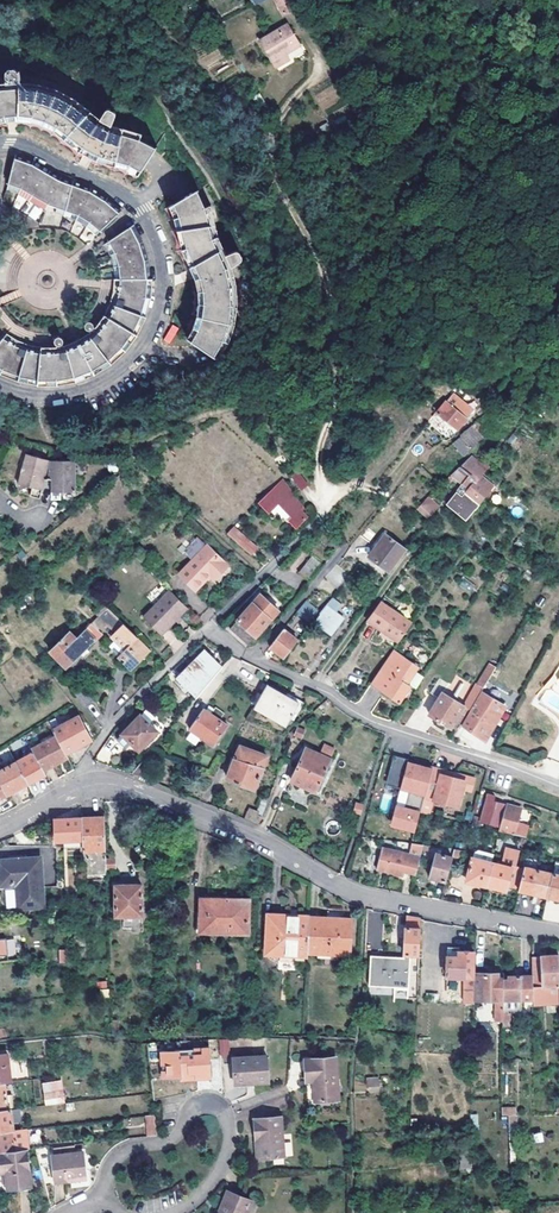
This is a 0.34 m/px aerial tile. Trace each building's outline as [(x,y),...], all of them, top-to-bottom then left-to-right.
[(259,40),(272,61),(299,45),(286,25),(259,40)] [(3,122),(8,122),(15,122),(21,121),(23,122),(45,127),(70,144),(85,149),(89,150),(118,156),(131,160),(145,131),(128,123),(131,116),(114,113),(100,111),(89,108),(83,103),(78,99),(73,95),(67,92),(65,90),(59,88),(51,86),(45,84),(37,82),(29,80),(14,79),(9,79),(0,81),(0,123),(3,122)] [(64,180),(57,178),(52,175),(37,166),(29,162),(23,160),(12,156),(5,188),(16,192),(27,198),(30,194),(37,198),(35,202),(43,207),(46,202),(54,206),(52,210),(73,218),(84,224),(94,232),(117,210),(109,203),(103,198),(94,192),(87,188),(77,185),(64,180)] [(194,291),(194,302),(192,321),(187,334),(222,356),(231,341),(236,324),(237,321),(239,305),(238,286),(234,268),(228,249),(223,237),(220,224),(220,222),(216,206),(208,208),(202,191),(169,207),(174,219),(176,226),(177,228),(181,248),(181,250),(188,269),(191,278),(194,291)] [(30,194),(27,198),(35,202),(37,198),(30,194)] [(140,249),(137,239),(134,232),(129,223),(102,241),(106,248),(108,252),(112,264),(113,277),(119,277),(145,276),(144,269),(143,257),(140,249)] [(132,341),(136,336),(139,331),(143,320),(146,312),(148,305),(149,289),(145,276),(119,277),(117,304),(114,311),(109,321),(103,332),(92,341),(90,343),(77,350),(67,353),(66,354),(52,355),(40,355),(38,355),(32,353),(26,352),(19,349),(12,347),(4,340),(0,345),(0,375),(15,381),(17,382),(25,383),(34,385),(37,386),(49,386),(54,386),(64,385),(75,383),(81,381),(90,378),(100,372),(107,367),(112,363),(117,359),(122,354),(127,348),(132,341)] [(170,344),(179,329),(172,324),(162,340),(170,344)] [(436,412),(457,429),(473,409),(452,392),(436,412)] [(472,423),(460,434),(461,436),(453,442),(463,454),(484,437),(472,423)] [(43,477),(45,458),(23,451),(11,480),(25,486),(23,493),(32,495),(38,476),(43,477)] [(45,458),(43,477),(45,477),(43,497),(53,498),(53,491),(70,492),(71,460),(45,458)] [(464,460),(443,480),(456,489),(448,499),(468,515),(488,490),(474,479),(480,472),(464,460)] [(299,473),(292,477),(301,489),(307,484),(299,473)] [(300,508),(303,506),(282,479),(259,501),(267,509),(276,500),(292,516),(289,519),(297,526),(308,516),(300,508)] [(428,495),(416,509),(428,519),(439,505),(428,495)] [(256,545),(233,525),(226,532),(249,552),(256,545)] [(385,533),(368,555),(389,572),(406,550),(385,533)] [(182,576),(210,548),(206,544),(178,573),(182,576)] [(182,576),(178,573),(178,574),(194,589),(208,574),(213,578),(227,564),(210,548),(182,576)] [(308,580),(321,563),(311,554),(296,570),(308,580)] [(462,579),(459,587),(472,592),(475,584),(462,579)] [(144,598),(152,606),(167,589),(160,581),(144,598)] [(167,589),(152,606),(141,617),(159,633),(173,618),(178,613),(185,606),(167,589)] [(245,645),(277,608),(259,592),(226,629),(245,645)] [(332,610),(339,601),(331,596),(325,604),(317,614),(320,616),(317,619),(330,630),(341,617),(332,610)] [(309,619),(316,609),(305,599),(296,610),(307,620),(309,619)] [(412,621),(381,600),(367,619),(384,631),(398,641),(412,621)] [(99,601),(90,609),(110,630),(120,621),(99,601)] [(95,629),(97,627),(98,626),(91,619),(84,626),(73,636),(67,630),(49,648),(67,667),(100,634),(95,629)] [(122,623),(120,621),(110,630),(112,632),(122,623)] [(122,647),(135,635),(122,623),(112,632),(110,634),(114,639),(122,647)] [(269,645),(283,657),(297,640),(282,628),(269,645)] [(135,635),(122,647),(114,639),(108,645),(131,668),(150,650),(135,635)] [(409,659),(395,649),(371,682),(399,701),(411,685),(406,681),(421,660),(413,654),(409,659)] [(221,666),(204,651),(177,677),(196,695),(221,666)] [(491,662),(478,681),(483,685),(488,678),(496,665),(491,662)] [(550,688),(547,686),(538,700),(558,713),(558,673),(550,688)] [(459,724),(480,690),(483,685),(478,681),(477,681),(461,704),(441,691),(446,681),(437,675),(428,691),(437,697),(427,712),(448,726),(452,720),(459,724)] [(254,706),(286,724),(298,703),(266,685),(254,706)] [(75,694),(85,707),(93,701),(81,688),(75,694)] [(480,690),(459,724),(483,739),(504,706),(480,690)] [(190,728),(214,743),(227,724),(218,718),(222,710),(215,706),(210,713),(203,708),(190,728)] [(132,739),(140,745),(158,728),(142,713),(119,736),(127,744),(132,739)] [(54,735),(64,752),(89,739),(75,716),(51,729),(54,735)] [(293,737),(301,739),(304,729),(296,727),(293,737)] [(64,752),(54,735),(30,748),(32,751),(42,769),(56,761),(66,756),(64,752)] [(331,756),(335,748),(324,743),(320,752),(331,756)] [(308,747),(292,778),(316,791),(332,759),(308,747)] [(243,750),(241,755),(237,754),(228,776),(257,788),(267,766),(261,762),(262,757),(243,750)] [(42,769),(32,751),(14,761),(15,762),(26,782),(34,778),(44,772),(42,769)] [(410,760),(412,756),(402,753),(392,783),(402,786),(400,792),(411,795),(424,799),(425,794),(434,768),(421,764),(410,760)] [(15,762),(0,770),(0,782),(6,793),(15,788),(26,782),(15,762)] [(434,768),(425,794),(437,798),(459,805),(464,788),(471,791),(476,778),(455,771),(453,777),(443,773),(445,768),(435,764),(434,768)] [(455,771),(445,768),(443,773),(453,777),(455,771)] [(437,798),(425,794),(424,799),(420,811),(432,814),(437,798)] [(424,799),(411,795),(408,809),(420,811),(424,799)] [(490,800),(491,797),(485,795),(478,820),(497,826),(497,827),(522,835),(525,827),(512,823),(517,808),(490,800)] [(257,823),(263,808),(247,802),(241,816),(257,823)] [(361,815),(364,804),(355,802),(352,812),(361,815)] [(397,806),(392,829),(413,835),(420,811),(408,809),(397,806)] [(473,815),(467,813),(464,821),(471,823),(473,815)] [(81,816),(83,839),(85,875),(106,874),(106,867),(105,860),(104,815),(81,816)] [(83,839),(81,816),(69,817),(54,818),(55,841),(83,839)] [(409,849),(407,854),(394,849),(397,840),(383,838),(375,867),(394,873),(396,868),(414,874),(424,843),(413,842),(411,850),(409,849)] [(473,848),(471,855),(492,860),(494,852),(494,850),(476,846),(473,848)] [(453,847),(451,855),(463,858),(465,848),(453,847)] [(501,862),(497,861),(496,864),(491,862),(485,884),(505,889),(506,886),(508,878),(514,880),(518,865),(515,865),(517,855),(514,850),(504,847),(501,862)] [(445,880),(451,855),(439,851),(432,877),(445,880)] [(491,862),(492,860),(471,855),(465,879),(485,884),(491,862)] [(530,891),(535,869),(538,857),(526,856),(520,880),(518,889),(530,891)] [(43,904),(42,858),(0,859),(0,877),(0,879),(17,879),(18,905),(43,904)] [(177,872),(185,872),(186,864),(177,863),(177,872)] [(523,867),(518,865),(514,880),(508,878),(506,886),(518,889),(520,880),(523,867)] [(547,896),(552,873),(535,869),(530,891),(547,896)] [(547,896),(558,899),(558,875),(552,873),(547,896)] [(114,914),(141,914),(141,884),(114,884),(114,914)] [(229,927),(229,934),(248,934),(248,898),(199,898),(199,927),(229,927)] [(306,952),(308,917),(267,914),(266,953),(306,955),(306,952)] [(406,916),(404,953),(403,956),(403,958),(396,956),(374,955),(372,985),(411,988),(413,954),(418,955),(421,918),(406,916)] [(308,917),(306,952),(349,955),(351,919),(308,917)] [(18,935),(5,937),(8,955),(21,953),(18,935)] [(0,938),(0,961),(22,958),(21,953),(8,955),(5,937),(0,938)] [(447,947),(447,955),(458,956),(458,951),(458,948),(447,947)] [(474,996),(474,976),(471,976),(472,952),(458,951),(458,956),(447,955),(447,975),(465,975),(465,984),(465,1001),(474,1002),(474,996)] [(558,954),(531,955),(532,976),(532,986),(537,986),(558,985),(558,971),(558,954)] [(20,970),(28,969),(26,960),(19,960),(20,970)] [(503,1025),(503,1006),(503,976),(503,971),(484,971),(483,970),(474,970),(474,976),(474,996),(483,997),(484,1005),(494,1006),(493,1025),(503,1025)] [(503,1006),(513,1007),(532,1007),(532,994),(532,986),(532,976),(503,976),(503,1006)] [(532,1009),(541,1009),(541,999),(537,993),(532,994),(532,1007),(532,1009)] [(503,1006),(503,1025),(513,1025),(513,1007),(503,1006)] [(543,1009),(541,1009),(532,1009),(533,1020),(544,1020),(543,1009)] [(474,1037),(497,1037),(491,1027),(474,1026),(474,1037)] [(220,1057),(229,1056),(228,1039),(218,1039),(220,1057)] [(193,1071),(193,1077),(207,1075),(205,1046),(189,1047),(190,1048),(177,1049),(177,1048),(158,1050),(161,1075),(175,1074),(175,1072),(193,1071)] [(4,1082),(7,1082),(6,1074),(9,1073),(7,1053),(0,1054),(0,1082),(4,1082)] [(232,1082),(265,1079),(263,1053),(229,1055),(232,1082)] [(303,1100),(335,1098),(331,1055),(300,1058),(303,1100)] [(367,1077),(367,1092),(379,1092),(379,1077),(367,1077)] [(62,1102),(59,1081),(41,1083),(44,1104),(62,1102)] [(516,1115),(516,1107),(501,1107),(501,1115),(516,1115)] [(13,1128),(10,1108),(7,1108),(0,1109),(0,1130),(13,1128)] [(279,1114),(253,1117),(257,1156),(283,1153),(279,1114)] [(0,1130),(0,1151),(21,1149),(23,1148),(20,1128),(13,1128),(0,1130)] [(532,1133),(534,1143),(544,1141),(542,1132),(532,1133)] [(0,1151),(0,1171),(6,1170),(8,1188),(25,1187),(21,1149),(0,1151)] [(50,1182),(81,1178),(77,1152),(47,1156),(50,1182)] [(8,1188),(6,1170),(0,1171),(0,1190),(8,1188)] [(248,1196),(229,1187),(220,1207),(222,1209),(221,1212),(242,1212),(248,1196)] [(254,1198),(248,1196),(242,1212),(248,1212),(254,1198)]
